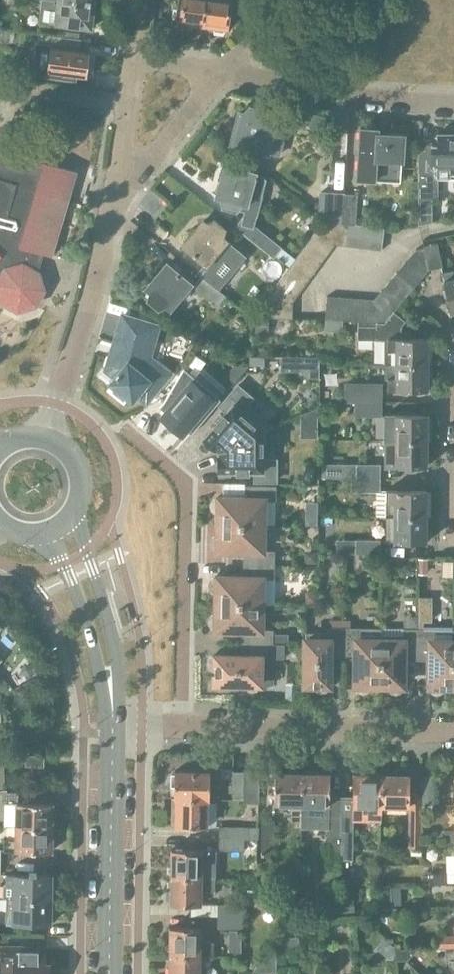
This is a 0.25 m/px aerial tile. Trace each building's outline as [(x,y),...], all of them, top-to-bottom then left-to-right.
[(58,0),(42,0),(40,21),(91,27),(92,25),(95,24),(95,17),(93,15),(94,5),(58,0)] [(176,7),(175,17),(179,17),(179,21),(181,21),(181,25),(190,26),(191,22),(203,24),(206,0),(182,0),(181,7),(176,7)] [(203,24),(215,26),(214,30),(224,32),(225,27),(228,28),(231,7),(233,8),(235,0),(206,0),(203,24)] [(0,14),(0,27),(14,29),(16,16),(0,14)] [(47,71),(50,42),(36,41),(33,70),(47,71)] [(88,48),(87,51),(53,47),(53,44),(52,44),(48,73),(49,73),(50,71),(84,75),(84,78),(85,78),(86,64),(90,63),(90,56),(88,54),(88,49),(88,48)] [(240,112),(232,141),(261,149),(279,154),(287,125),(277,122),(275,113),(263,109),(250,106),(244,113),(240,112)] [(378,128),(377,128),(360,127),(358,163),(357,179),(375,179),(375,172),(400,174),(402,134),(377,132),(378,128)] [(431,220),(432,198),(438,198),(438,176),(453,176),(453,132),(436,132),(436,133),(437,133),(437,143),(430,143),(418,153),(418,223),(431,220)] [(2,301),(18,310),(34,305),(43,289),(38,272),(43,253),(51,256),(51,255),(68,199),(76,170),(44,161),(43,162),(19,155),(16,164),(0,160),(0,294),(2,301)] [(226,165),(218,195),(222,196),(223,205),(237,209),(238,208),(246,210),(245,217),(253,224),(256,215),(261,197),(260,197),(261,195),(265,180),(255,173),(226,165)] [(344,222),(346,193),(322,191),(321,216),(325,219),(331,220),(344,222)] [(344,222),(351,223),(357,224),(359,194),(346,193),(344,222)] [(244,216),(236,226),(274,256),(282,246),(253,224),(245,217),(244,216)] [(203,221),(183,244),(206,263),(198,273),(201,275),(218,289),(245,256),(226,240),(223,237),(225,228),(214,219),(206,223),(203,221)] [(336,244),(325,219),(310,239),(329,254),(336,244)] [(325,219),(336,244),(347,246),(351,223),(344,222),(331,220),(325,219)] [(351,223),(347,246),(359,247),(362,224),(357,224),(351,223)] [(359,247),(371,249),(374,226),(362,224),(359,247)] [(374,226),(371,249),(382,250),(385,227),(374,226)] [(303,249),(322,263),(329,254),(310,239),(303,249)] [(423,246),(423,247),(428,269),(442,266),(437,242),(423,246)] [(428,269),(423,247),(416,249),(404,262),(422,277),(428,269)] [(315,273),(322,263),(303,249),(296,258),(315,273)] [(289,268),(308,282),(315,273),(296,258),(289,268)] [(404,262),(397,271),(414,286),(422,277),(404,262)] [(167,264),(148,287),(151,289),(148,299),(159,307),(168,303),(171,306),(190,283),(167,264)] [(301,292),(308,282),(289,268),(282,277),(301,292)] [(447,298),(450,312),(453,312),(453,274),(453,270),(442,272),(447,298)] [(407,295),(414,286),(397,271),(389,280),(407,295)] [(201,275),(193,285),(204,295),(218,305),(226,295),(218,289),(201,275)] [(275,287),(294,301),(301,292),(282,277),(275,287)] [(389,280),(381,290),(399,304),(407,295),(389,280)] [(255,318),(269,318),(293,318),(294,301),(275,287),(254,318),(255,318)] [(381,290),(374,299),(384,323),(394,310),(399,304),(381,290)] [(326,295),(325,318),(337,319),(339,296),(326,295)] [(339,296),(337,319),(349,320),(351,297),(339,296)] [(351,297),(349,320),(361,321),(363,298),(351,297)] [(361,321),(361,325),(376,325),(376,322),(384,323),(374,299),(363,298),(361,321)] [(358,325),(357,339),(378,339),(378,337),(384,338),(384,363),(428,364),(428,338),(405,338),(405,331),(401,331),(401,326),(406,321),(394,310),(384,323),(376,322),(376,325),(361,325),(358,325)] [(109,362),(107,369),(116,376),(112,382),(116,386),(112,391),(123,400),(127,395),(132,399),(136,393),(146,401),(168,373),(147,356),(157,326),(123,316),(115,341),(117,342),(112,357),(110,357),(109,361),(109,362)] [(269,318),(255,318),(255,332),(268,332),(269,318)] [(174,346),(187,353),(193,341),(180,335),(174,346)] [(265,365),(265,356),(249,355),(249,364),(265,365)] [(384,363),(384,377),(387,377),(387,389),(427,390),(428,364),(384,363)] [(221,399),(184,368),(165,400),(159,407),(165,412),(163,415),(166,418),(163,423),(174,433),(178,428),(182,432),(185,429),(191,434),(221,399)] [(381,383),(345,383),(345,401),(356,401),(381,401),(381,388),(381,383)] [(214,425),(203,437),(205,438),(204,440),(212,447),(214,446),(215,447),(216,447),(219,450),(262,431),(271,427),(245,405),(252,397),(237,385),(220,405),(226,411),(224,413),(222,412),(213,424),(214,425)] [(381,401),(356,401),(356,415),(381,415),(381,401)] [(303,435),(318,434),(318,410),(302,410),(303,435)] [(387,414),(385,414),(385,440),(427,440),(427,414),(411,414),(411,411),(399,411),(399,414),(387,414)] [(219,454),(219,470),(236,470),(236,472),(248,472),(248,470),(255,470),(255,480),(275,480),(275,459),(262,459),(262,431),(219,450),(219,454)] [(427,440),(385,440),(385,465),(386,465),(399,466),(399,468),(410,468),(410,466),(427,466),(427,440)] [(356,465),(345,465),(345,477),(351,477),(380,477),(380,464),(356,463),(356,465)] [(351,477),(351,491),(380,491),(380,477),(351,477)] [(218,512),(218,524),(263,524),(264,500),(276,500),(276,485),(249,485),(249,498),(218,498),(215,498),(212,501),(211,505),(212,509),(214,511),(218,512)] [(426,490),(386,489),(385,501),(385,515),(426,516),(426,490)] [(304,510),(303,525),(318,525),(318,510),(304,510)] [(426,516),(385,515),(385,529),(385,541),(426,542),(426,516)] [(222,550),(248,551),(247,564),(274,564),(275,550),(263,550),(263,524),(218,524),(217,535),(214,536),(211,539),(210,542),(211,546),(213,549),(217,550),(222,550)] [(379,539),(355,539),(355,553),(379,553),(379,539)] [(303,566),(318,566),(318,551),(303,551),(303,566)] [(427,574),(427,558),(418,558),(418,573),(427,574)] [(395,560),(383,559),(382,571),(395,571),(395,560)] [(274,564),(247,564),(247,577),(216,576),(213,577),(210,580),(209,584),(210,587),(213,590),(216,591),(216,603),(262,603),(262,578),(274,579),(274,564)] [(315,593),(305,593),(305,603),(315,603),(315,593)] [(209,617),(208,621),(209,625),(212,628),(216,629),(220,629),(246,630),(246,642),(284,643),(287,643),(287,634),(273,633),(273,629),(261,629),(262,603),(216,603),(216,614),(212,615),(209,617)] [(329,632),(305,632),(304,684),(314,684),(315,688),(318,690),(321,691),(325,690),(328,688),(329,684),(329,680),(330,654),(343,654),(343,619),(332,619),(332,627),(329,627),(329,632)] [(370,685),(379,685),(380,627),(350,627),(350,619),(343,619),(343,654),(356,654),(355,680),(355,685),(356,688),(359,691),(363,692),(366,691),(369,688),(370,685)] [(380,627),(379,685),(388,685),(389,689),(392,691),(395,693),(399,692),(402,689),(403,685),(403,681),(404,655),(417,655),(417,628),(380,627)] [(453,640),(453,628),(417,628),(417,655),(430,655),(429,681),(429,686),(430,689),(433,692),(437,693),(440,692),(443,690),(444,686),(453,686),(453,640)] [(208,659),(207,662),(208,666),(211,669),(215,670),(214,682),(245,683),(246,686),(248,689),(252,690),(256,689),(259,687),(259,684),(273,684),(273,657),(283,658),(284,643),(246,642),(245,656),(219,655),(215,655),(211,656),(208,659)] [(43,756),(27,755),(26,765),(43,766),(43,756)] [(410,810),(422,811),(422,804),(422,794),(408,794),(409,774),(406,774),(406,771),(404,768),(396,768),(394,771),(394,774),(381,774),(381,805),(408,805),(410,810)] [(175,799),(207,799),(209,799),(209,772),(174,771),(172,773),(172,786),(174,786),(174,799),(175,799)] [(244,796),(245,772),(233,772),(232,796),(244,796)] [(245,772),(244,796),(244,802),(257,803),(258,772),(245,772)] [(301,821),(302,821),(302,773),(275,772),(274,803),(291,803),(293,821),(301,821)] [(301,821),(301,827),(313,827),(314,817),(329,817),(329,821),(329,845),(329,859),(340,859),(341,797),(329,797),(330,773),(302,773),(302,821),(301,821)] [(341,797),(340,859),(352,859),(352,845),(353,821),(353,817),(360,818),(360,819),(367,819),(367,818),(380,818),(380,805),(381,805),(381,774),(354,773),(353,797),(341,797)] [(421,775),(422,794),(422,804),(434,803),(433,775),(421,775)] [(5,803),(4,825),(16,825),(52,826),(52,803),(6,802),(6,790),(0,790),(0,802),(5,803)] [(207,799),(175,799),(174,825),(206,826),(207,799)] [(410,810),(409,831),(421,832),(422,811),(410,810)] [(262,820),(262,844),(262,856),(270,857),(270,853),(274,853),(274,844),(274,820),(262,820)] [(52,826),(16,825),(16,838),(5,838),(4,849),(51,851),(52,826)] [(219,839),(243,839),(257,839),(257,827),(219,826),(219,839)] [(445,829),(446,842),(453,842),(453,829),(445,829)] [(243,839),(219,839),(219,850),(243,850),(243,839)] [(171,849),(170,877),(215,877),(215,850),(202,850),(171,849)] [(4,898),(6,898),(51,898),(51,874),(37,874),(37,873),(29,873),(29,874),(4,873),(4,898)] [(430,873),(430,883),(446,882),(445,873),(430,873)] [(214,892),(215,877),(170,877),(170,904),(201,905),(201,891),(214,892)] [(446,882),(430,883),(430,893),(446,893),(446,882)] [(392,912),(391,885),(378,885),(379,913),(392,912)] [(353,897),(340,898),(342,912),(354,911),(353,897)] [(6,898),(5,911),(0,911),(0,921),(6,922),(28,922),(28,923),(36,923),(36,922),(50,922),(51,898),(6,898)] [(329,914),(342,912),(340,898),(327,899),(329,914)] [(218,904),(218,916),(242,917),(242,905),(218,904)] [(217,928),(241,928),(242,917),(218,916),(217,928)] [(306,922),(307,931),(321,930),(320,921),(306,922)] [(169,955),(199,955),(212,956),(213,941),(199,941),(200,928),(169,927),(169,955)] [(241,954),(241,929),(229,929),(228,954),(241,954)] [(446,935),(434,935),(435,948),(447,948),(453,948),(453,935),(446,935)] [(2,946),(2,972),(14,972),(14,973),(44,973),(45,947),(2,946)] [(395,950),(406,959),(407,959),(417,949),(395,950)] [(395,960),(406,959),(395,950),(395,960)] [(169,955),(168,973),(199,973),(199,955),(169,955)]
